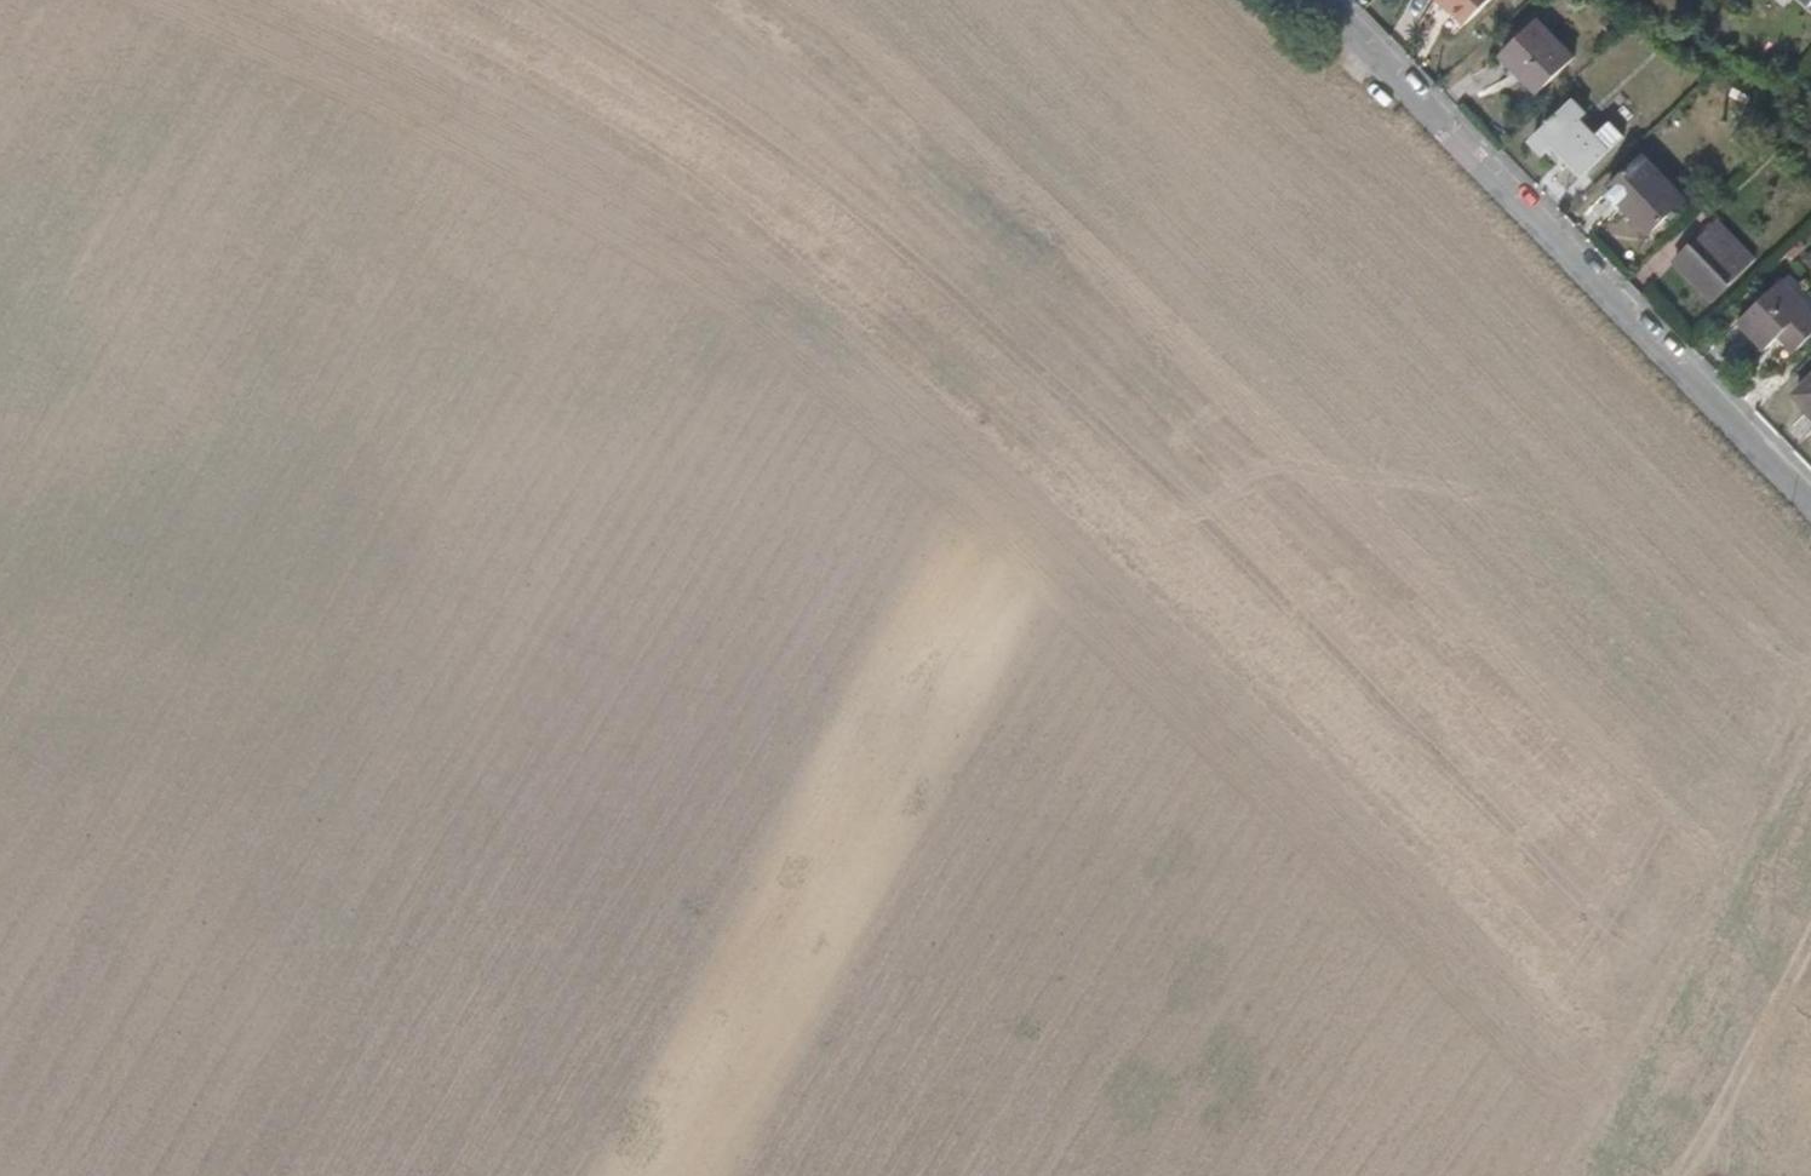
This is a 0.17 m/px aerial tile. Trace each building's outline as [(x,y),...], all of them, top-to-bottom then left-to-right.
[(1465,24),(1489,0),(1441,0),(1465,24)] [(1538,22),(1502,55),(1540,94),(1576,59),(1538,22)] [(1576,100),(1531,142),(1544,157),(1557,147),(1584,174),(1606,152),(1581,124),(1590,115),(1576,100)] [(1643,155),(1608,190),(1652,236),(1688,201),(1643,155)] [(1692,245),(1674,263),(1714,302),(1732,286),(1692,245)] [(1739,323),(1766,351),(1780,338),(1794,354),(1810,338),(1810,307),(1785,280),(1739,323)] [(1799,395),(1810,407),(1810,383),(1799,395)]
